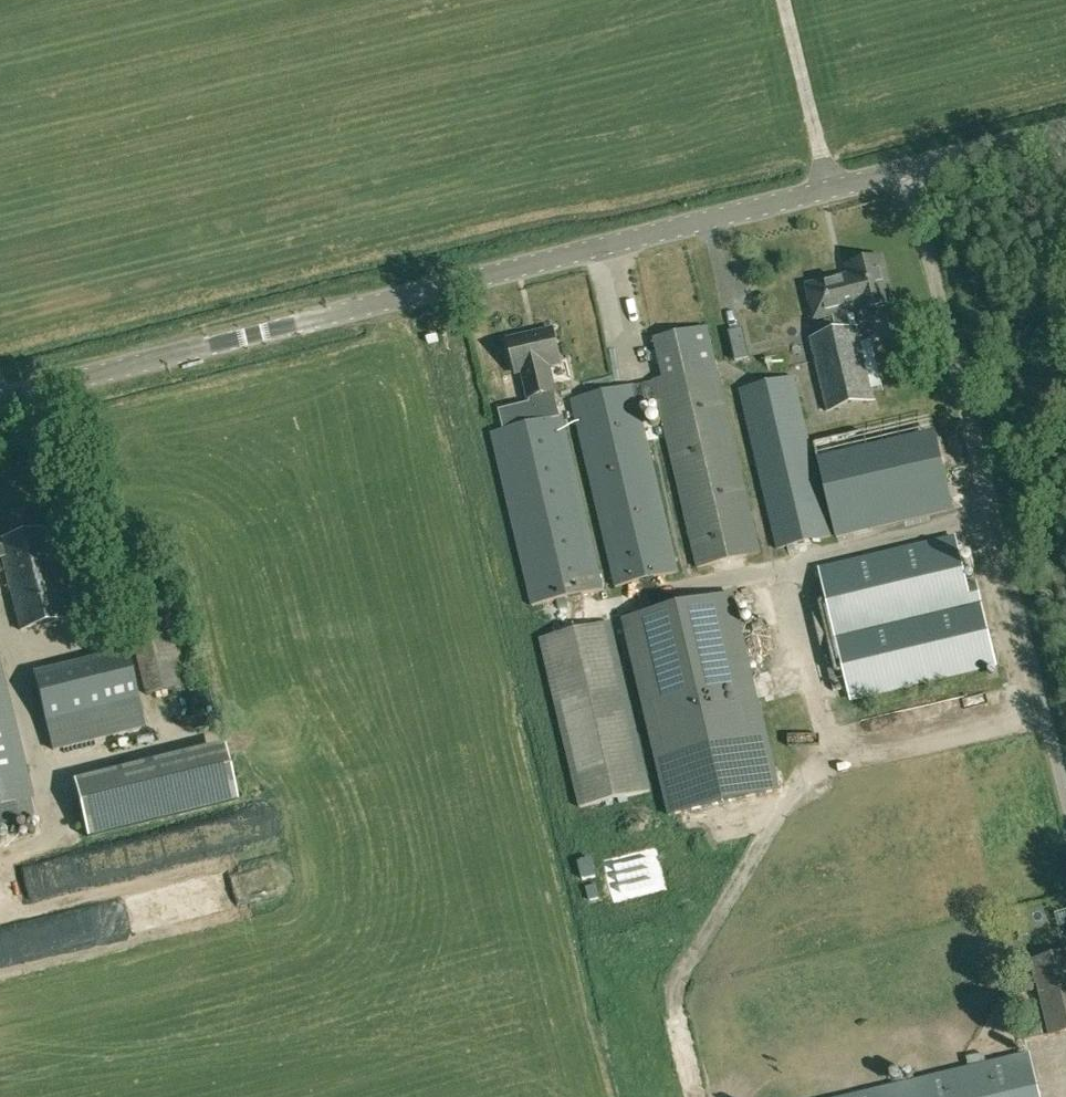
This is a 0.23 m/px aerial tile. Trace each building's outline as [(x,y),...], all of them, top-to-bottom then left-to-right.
[(859,308),(858,308),(859,312),(892,304),(880,257),(848,265),(851,275),(859,308)] [(851,275),(808,286),(815,318),(832,314),(837,331),(851,328),(847,310),(858,308),(859,308),(851,275)] [(708,326),(654,338),(662,378),(718,366),(708,326)] [(856,327),(851,328),(837,331),(810,337),(827,410),(874,400),(856,327)] [(549,366),(562,363),(554,329),(509,339),(517,373),(523,372),(529,398),(555,392),(549,366)] [(718,366),(653,380),(636,384),(641,405),(658,402),(662,419),(648,422),(658,460),(671,457),(697,568),(761,553),(718,366)] [(795,376),(742,387),(777,550),(832,536),(795,376)] [(636,384),(571,400),(614,586),(680,572),(641,405),(636,384)] [(530,401),(499,409),(504,430),(561,416),(555,392),(529,398),(530,401)] [(814,444),(837,540),(970,507),(947,412),(814,444)] [(531,606),(605,590),(563,416),(561,416),(504,430),(491,433),(531,606)] [(0,540),(0,543),(1,547),(4,557),(22,630),(69,618),(47,529),(0,540)] [(820,567),(845,678),(851,700),(997,667),(977,581),(967,583),(956,535),(820,567)] [(733,592),(622,619),(669,817),(780,790),(733,592)] [(144,695),(186,683),(189,682),(178,640),(172,616),(128,626),(144,695)] [(539,639),(579,810),(651,792),(612,624),(539,639)] [(34,673),(46,727),(52,753),(146,729),(126,651),(94,659),(34,673)] [(4,807),(8,823),(36,816),(32,800),(35,799),(0,659),(0,808),(4,807)] [(224,744),(73,781),(87,837),(237,799),(224,744)] [(176,912),(277,895),(273,870),(172,887),(176,912)] [(599,897),(596,884),(586,887),(589,900),(599,897)] [(1065,1031),(1065,953),(1034,960),(1052,1034),(1065,1031)] [(1051,1034),(1025,1040),(1028,1054),(844,1096),(1054,1096),(1065,1094),(1051,1034)] [(933,1072),(964,1068),(962,1054),(932,1058),(933,1072)]
